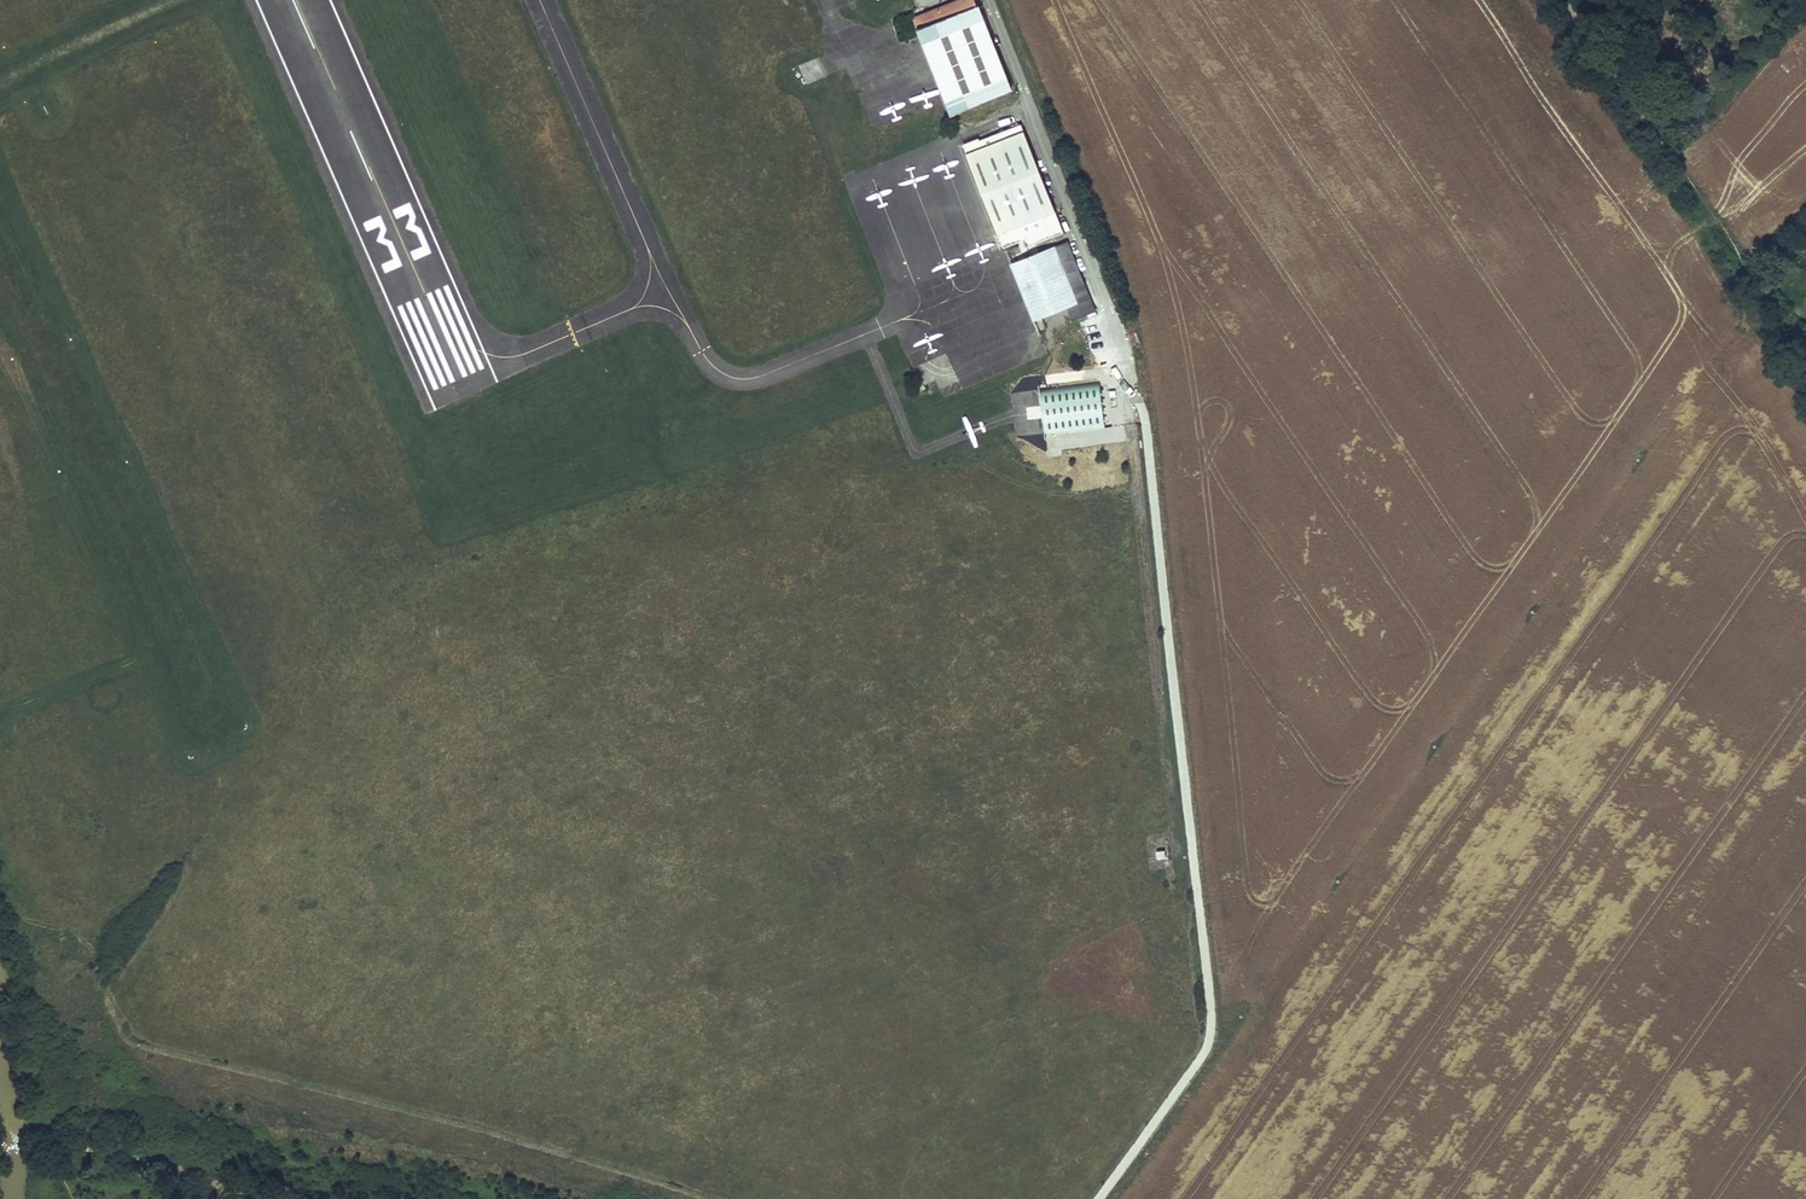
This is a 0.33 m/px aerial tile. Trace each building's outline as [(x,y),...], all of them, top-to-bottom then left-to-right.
[(916,17),(921,28),(918,29),(946,99),(952,114),(1011,91),(975,0),(958,0),(916,17)] [(979,138),(965,144),(1006,246),(1026,238),(1029,245),(1065,231),(1055,207),(1022,125),(980,142),(979,138)] [(1074,320),(1097,311),(1093,303),(1069,241),(1014,263),(1042,332),(1068,322),(1063,309),(1068,307),(1074,320)] [(1100,382),(1040,388),(1045,436),(1106,428),(1100,382)]
